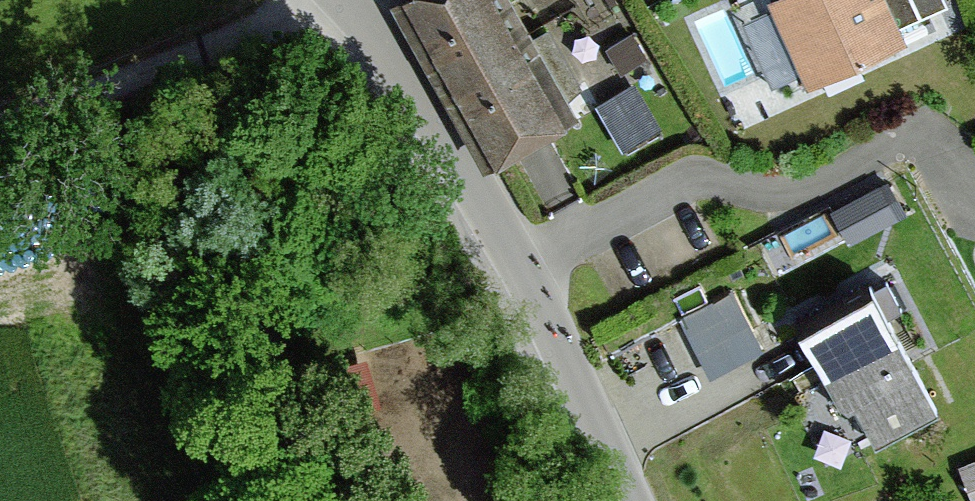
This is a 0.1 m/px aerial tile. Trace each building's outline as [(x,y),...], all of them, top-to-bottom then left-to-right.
[(496,170),(579,124),(511,0),(409,0),(404,3),(496,170)] [(760,9),(802,96),(901,49),(895,37),(942,15),(935,0),(778,0),(760,9)] [(662,135),(634,86),(595,108),(624,157),(662,135)] [(888,231),(875,202),(833,221),(846,250),(888,231)] [(683,308),(711,365),(764,339),(736,282),(683,308)] [(941,415),(873,293),(802,332),(849,416),(860,410),(881,448),(941,415)] [(958,475),(969,500),(974,500),(974,469),(958,475)]
